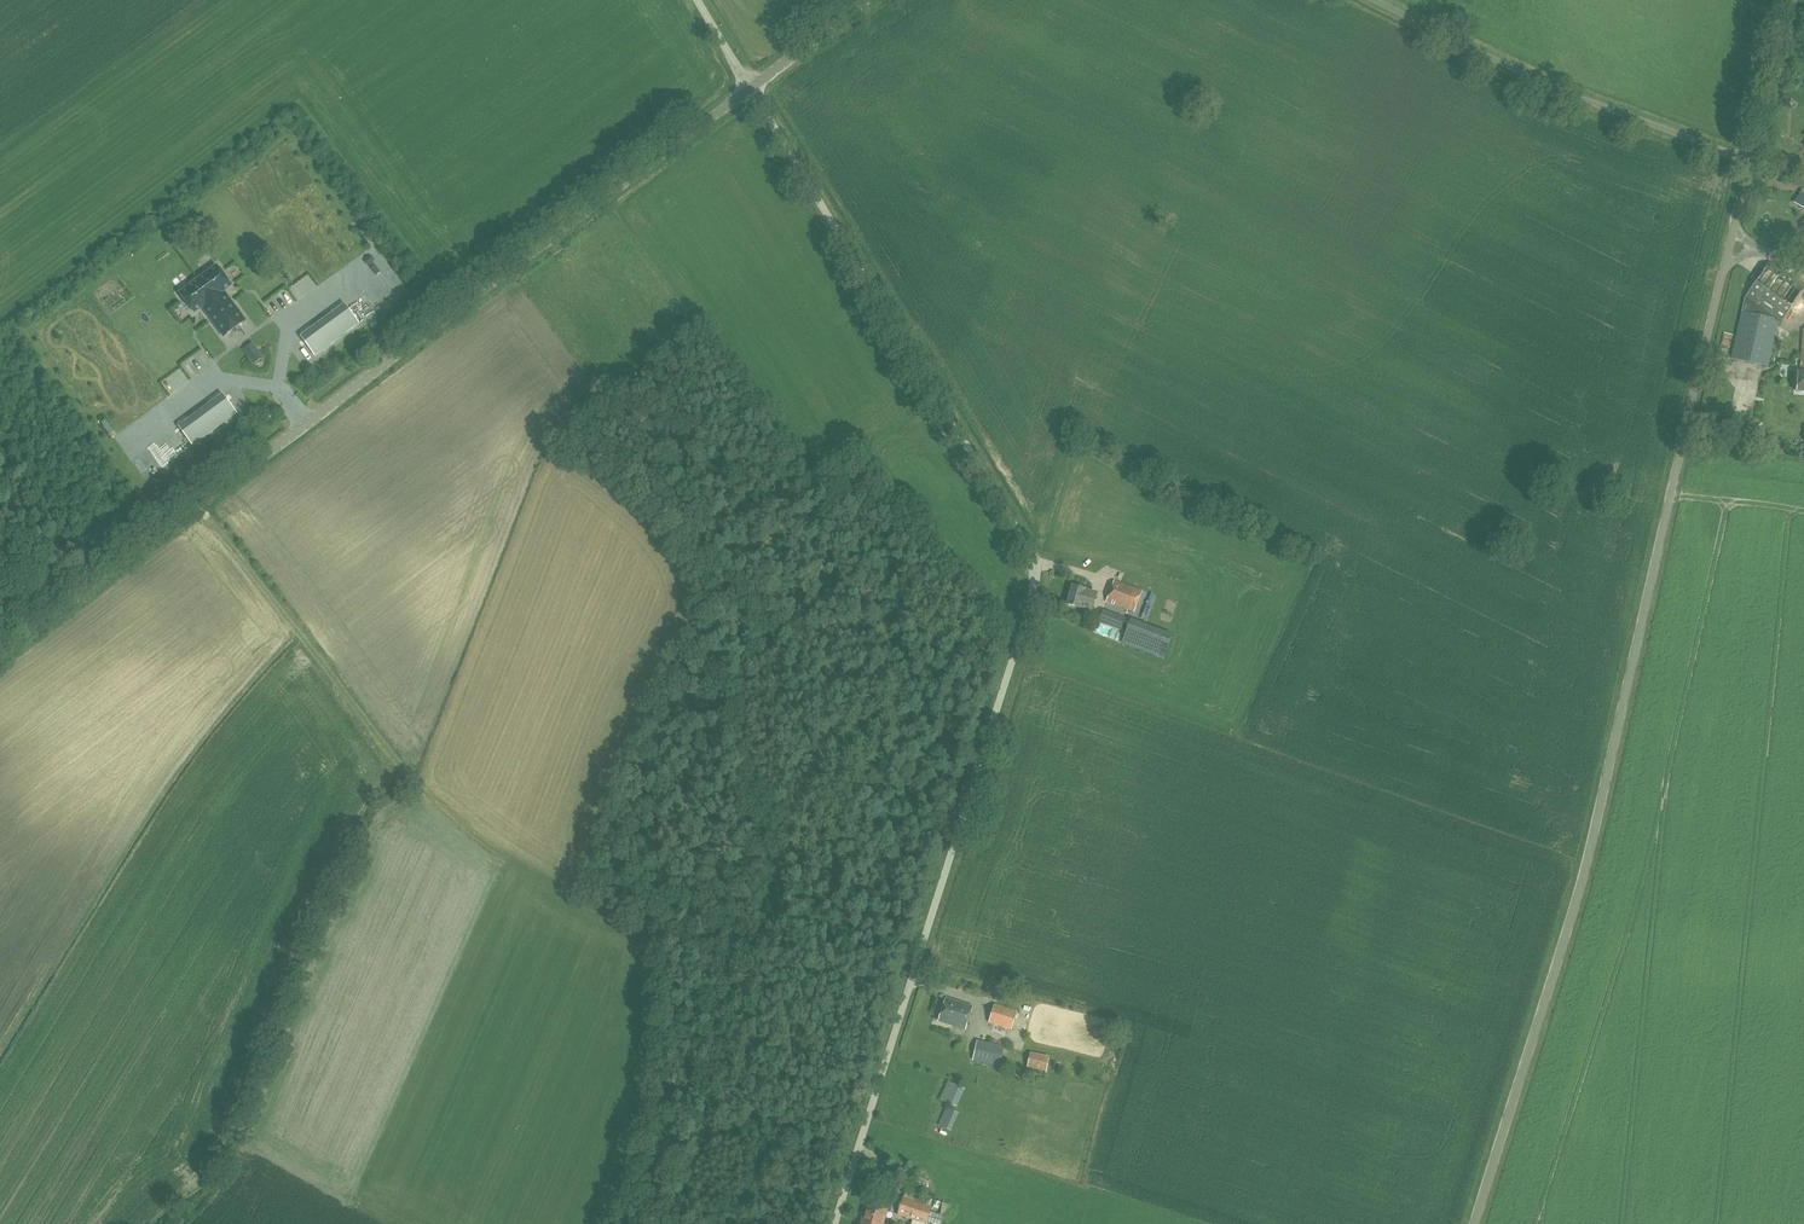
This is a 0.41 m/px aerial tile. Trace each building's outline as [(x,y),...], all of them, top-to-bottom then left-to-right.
[(1794,202),(1803,209),(1803,186),(1794,202)] [(309,198),(299,204),(304,212),(314,205),(309,198)] [(231,285),(218,266),(181,293),(194,312),(203,306),(225,336),(245,321),(223,291),(231,285)] [(1787,286),(1768,273),(1753,294),(1790,320),(1803,300),(1803,288),(1792,280),(1787,286)] [(345,304),(302,336),(316,356),(360,324),(345,304)] [(1740,319),(1731,358),(1767,366),(1776,327),(1740,319)] [(251,344),(241,352),(252,367),(262,360),(251,344)] [(192,361),(186,365),(194,375),(199,371),(192,361)] [(223,394),(179,427),(194,446),(238,414),(223,394)] [(1134,613),(1143,591),(1114,580),(1106,602),(1134,613)] [(1093,611),(1098,592),(1073,585),(1068,604),(1093,611)] [(1125,618),(1126,618),(1103,609),(1098,622),(1121,631),(1125,633),(1121,644),(1164,659),(1173,634),(1130,618),(1130,620),(1125,618)] [(965,1030),(973,1007),(946,998),(938,1021),(965,1030)] [(1012,1030),(1018,1011),(995,1004),(988,1023),(1012,1030)] [(1000,1067),(1004,1046),(977,1040),(972,1061),(1000,1067)] [(1033,1059),(1032,1069),(1053,1071),(1054,1061),(1033,1059)] [(953,1105),(961,1087),(948,1081),(940,1099),(953,1105)] [(951,1131),(959,1113),(946,1107),(938,1125),(951,1131)] [(868,1164),(866,1168),(865,1167),(862,1174),(870,1177),(873,1171),(875,1167),(868,1164)] [(903,1183),(906,1170),(899,1169),(896,1182),(903,1183)] [(927,1222),(932,1207),(904,1197),(898,1215),(912,1219),(911,1223),(925,1223),(927,1223),(927,1222)] [(948,1216),(950,1204),(942,1202),(940,1215),(948,1216)] [(884,1223),(888,1209),(867,1203),(860,1223),(885,1223),(884,1223)]
